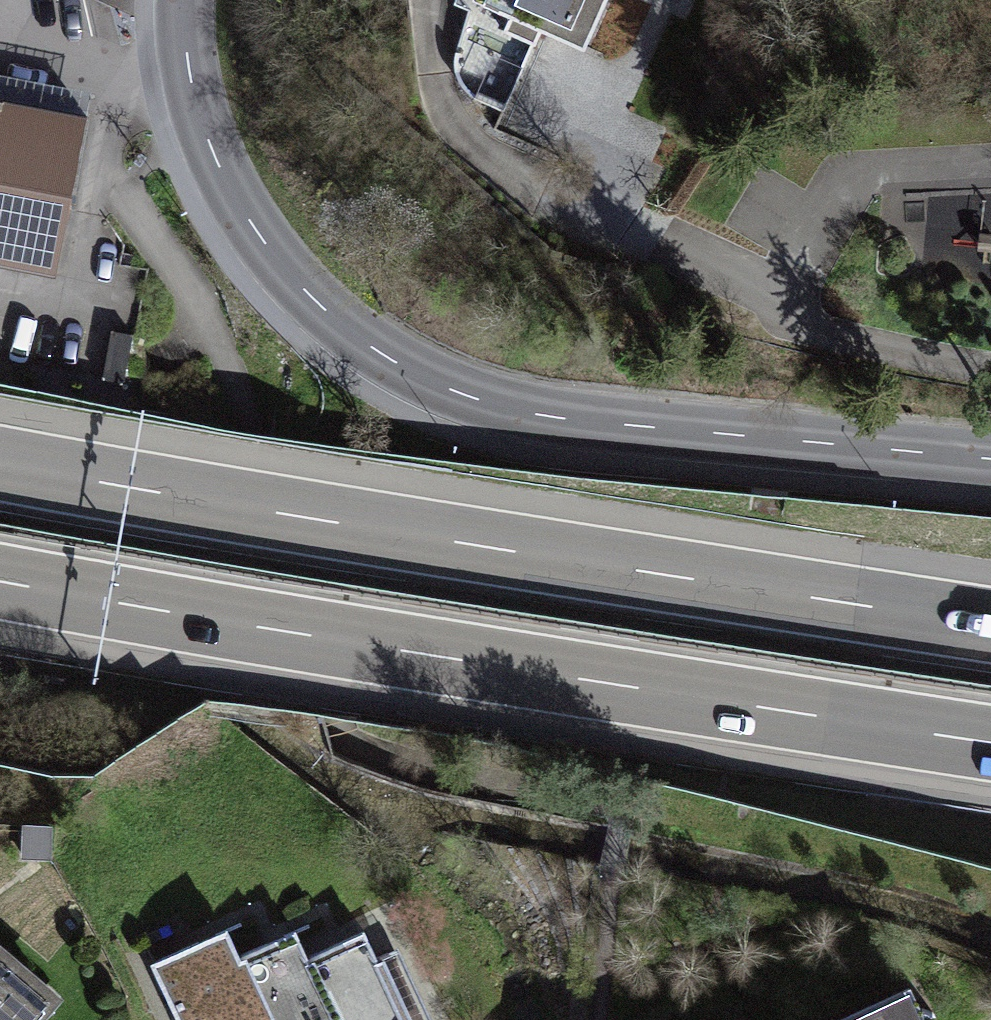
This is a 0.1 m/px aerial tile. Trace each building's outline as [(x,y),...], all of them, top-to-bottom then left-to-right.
[(447,19),(588,70),(622,2),(623,0),(451,0),(447,19)] [(57,278),(84,120),(0,104),(0,267),(57,278)] [(151,963),(178,1019),(269,1019),(238,955),(226,928),(151,963)] [(279,936),(319,1019),(418,1019),(386,952),(375,958),(362,931),(307,957),(294,929),(279,936)] [(238,955),(269,1019),(319,1019),(279,936),(238,955)] [(44,1011),(0,975),(0,1019),(37,1019),(44,1011)] [(919,979),(830,1019),(939,1019),(919,979)]
